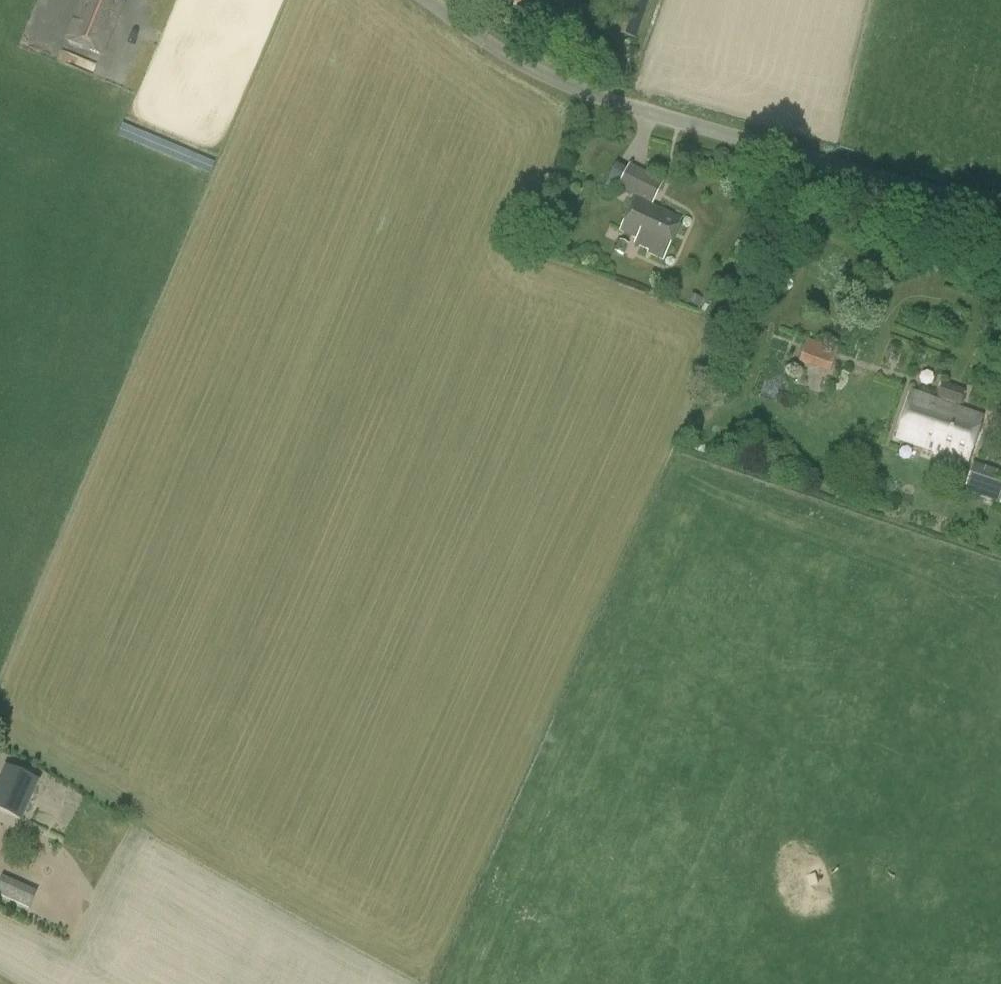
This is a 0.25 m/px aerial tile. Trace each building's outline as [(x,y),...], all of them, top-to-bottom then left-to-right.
[(68,40),(102,54),(123,0),(84,0),(68,40)] [(635,38),(642,14),(628,10),(621,33),(635,38)] [(636,197),(635,198),(620,231),(638,239),(636,244),(649,250),(648,252),(663,259),(681,219),(654,206),(664,181),(629,164),(618,189),(636,197)] [(619,240),(614,252),(624,256),(629,244),(619,240)] [(799,362),(831,373),(839,349),(807,339),(799,362)] [(981,417),(952,407),(953,403),(956,404),(961,391),(941,384),(936,397),(939,398),(938,402),(914,394),(898,439),(965,462),(981,417)] [(973,463),(964,491),(1000,503),(1000,502),(1000,471),(973,463)] [(5,765),(0,777),(0,812),(22,822),(41,781),(5,765)]
